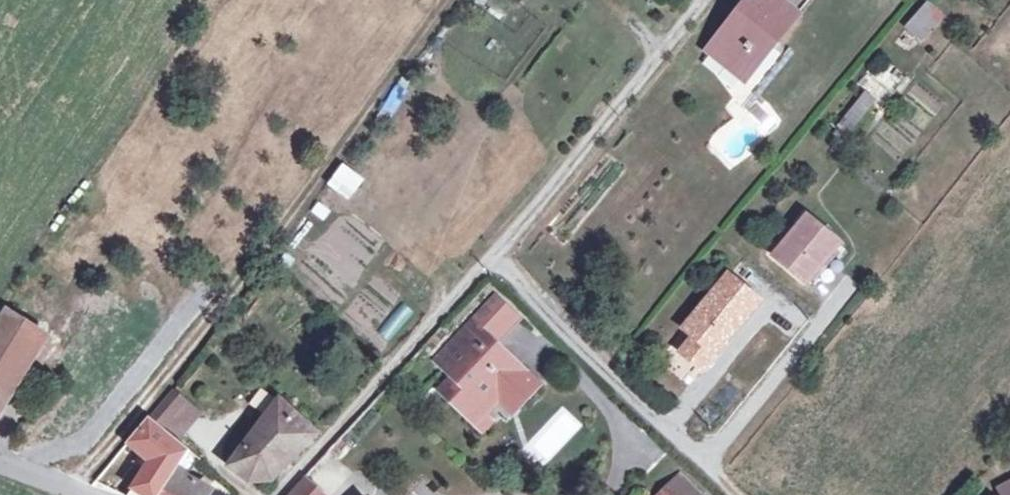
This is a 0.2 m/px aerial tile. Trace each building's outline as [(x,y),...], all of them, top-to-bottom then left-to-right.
[(750,0),(744,0),(705,47),(741,77),(757,57),(745,47),(756,33),(768,43),(795,11),(781,0),(757,0),(754,3),(750,0)] [(940,15),(925,3),(905,26),(919,39),(940,15)] [(895,95),(909,79),(892,64),(878,80),(895,95)] [(880,106),(864,93),(826,138),(842,151),(880,106)] [(902,119),(926,128),(935,103),(910,95),(902,119)] [(838,243),(804,216),(772,254),(806,282),(838,243)] [(757,299),(727,275),(684,326),(714,352),(757,299)] [(4,311),(0,316),(0,407),(44,335),(4,311)] [(468,322),(453,339),(493,377),(461,407),(473,420),(497,395),(505,386),(519,398),(533,384),(468,322)] [(453,339),(435,357),(454,375),(441,389),(461,407),(493,377),(453,339)] [(505,386),(497,395),(511,408),(519,398),(505,386)] [(181,400),(169,389),(147,417),(159,427),(181,400)] [(313,431),(278,399),(225,466),(248,480),(257,468),(271,479),(315,432),(313,431)] [(196,412),(181,400),(159,427),(174,439),(196,412)] [(159,427),(147,417),(129,440),(134,444),(150,458),(151,457),(171,470),(172,469),(187,450),(174,439),(159,427)] [(134,444),(129,440),(110,462),(117,467),(134,444)] [(332,442),(326,449),(335,456),(341,450),(332,442)] [(126,494),(200,494),(204,487),(184,477),(181,474),(174,470),(172,469),(171,470),(151,457),(150,458),(126,494)] [(323,494),(301,475),(283,494),(322,494),(323,494)] [(677,478),(661,494),(694,494),(677,478)] [(999,490),(1001,494),(1009,494),(1009,484),(999,490)]
